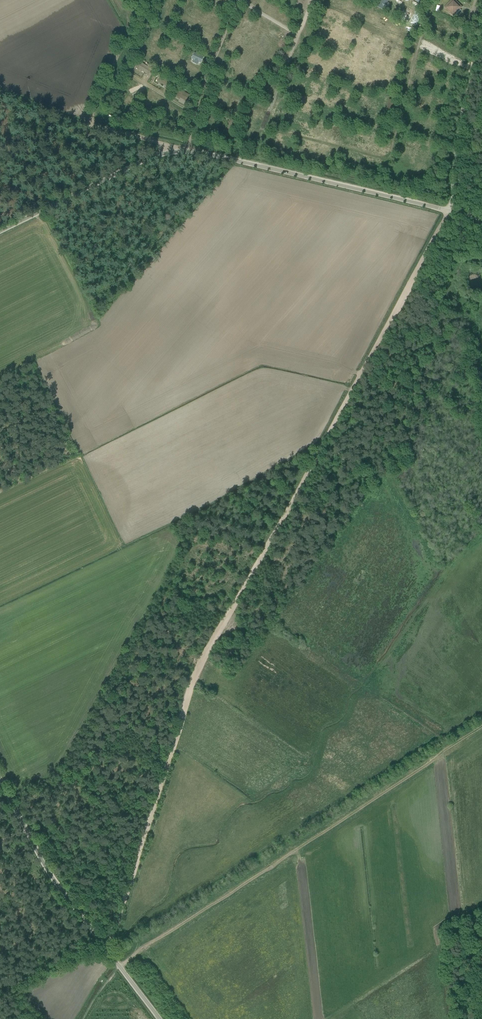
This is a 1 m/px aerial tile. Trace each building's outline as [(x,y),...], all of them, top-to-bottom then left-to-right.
[(390,3),(388,3),(389,0),(382,0),(379,7),(387,10),(390,3)] [(445,6),(445,8),(452,15),(454,15),(455,14),(456,15),(461,10),(460,9),(461,8),(461,6),(455,0),(452,0),(445,6)] [(404,16),(402,19),(408,21),(412,13),(403,8),(400,14),(404,16)] [(197,64),(198,62),(201,63),(204,56),(194,52),(190,62),(197,64)] [(139,62),(136,67),(137,68),(138,69),(138,70),(139,70),(148,75),(151,69),(139,62)] [(159,81),(158,82),(159,83),(160,83),(161,83),(168,88),(171,82),(163,77),(160,80),(159,81)] [(136,83),(129,96),(138,100),(145,88),(136,83)] [(178,95),(177,96),(177,97),(178,98),(179,97),(188,102),(191,96),(181,91),(179,95),(178,95)] [(386,109),(393,110),(395,101),(389,100),(386,109)] [(231,120),(227,130),(231,132),(231,133),(233,134),(233,133),(234,132),(234,131),(237,122),(231,120)]
